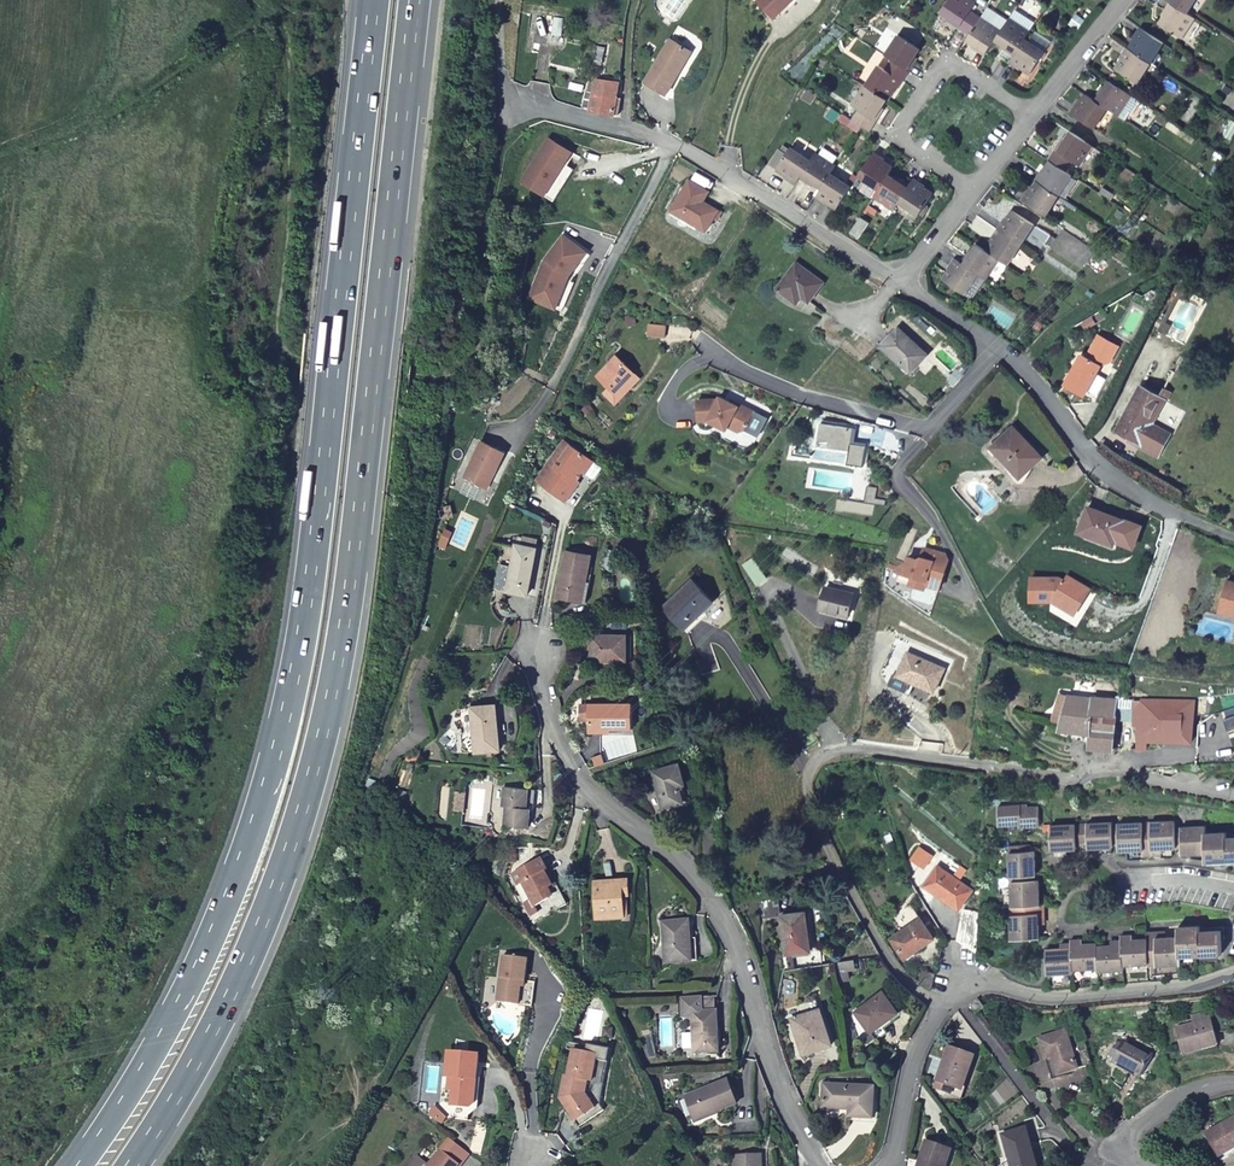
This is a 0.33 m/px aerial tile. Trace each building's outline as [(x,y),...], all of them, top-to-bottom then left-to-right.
[(761,0),(779,18),(797,0),(761,0)] [(970,37),(980,22),(981,21),(970,14),(974,9),(960,0),(952,0),(942,16),(951,22),(950,24),(970,37)] [(1188,12),(1170,0),(1164,10),(1167,11),(1160,22),(1182,37),(1195,17),(1188,12)] [(1170,0),(1188,12),(1197,0),(1170,0)] [(1007,25),(997,17),(989,29),(1000,36),(1007,25)] [(1077,18),(1070,26),(1077,32),(1084,23),(1077,18)] [(974,51),(985,59),(994,44),(1000,36),(989,29),(980,22),(970,37),(967,42),(975,49),(974,51)] [(1000,36),(994,44),(1003,51),(1002,54),(1012,61),(1024,43),(1028,36),(1008,23),(1007,25),(1000,36)] [(1151,63),(1165,42),(1140,25),(1133,36),(1137,38),(1130,48),(1151,63)] [(897,36),(884,55),(890,60),(909,72),(915,62),(913,59),(919,51),(897,36)] [(693,50),(671,37),(647,80),(668,94),(693,50)] [(1041,55),(1024,43),(1012,61),(1008,66),(1018,73),(1020,70),(1028,75),(1041,55)] [(1138,82),(1151,63),(1130,48),(1127,46),(1120,56),(1124,58),(1117,68),(1138,82)] [(877,65),(863,86),(886,101),(892,91),(895,93),(909,72),(890,60),(883,70),(877,65)] [(596,81),(596,95),(588,94),(587,95),(586,107),(595,108),(595,111),(600,114),(616,115),(620,116),(622,100),(617,100),(619,83),(596,81)] [(1118,115),(1131,95),(1109,81),(1104,89),(1100,87),(1093,98),(1107,108),(1118,115)] [(886,101),(863,86),(849,106),(856,111),(850,119),(862,128),(869,132),(882,113),(879,110),(886,101)] [(1077,101),(1070,111),(1094,127),(1107,108),(1093,98),(1085,93),(1079,102),(1077,101)] [(1093,146),(1071,131),(1066,139),(1064,138),(1050,159),(1052,161),(1068,171),(1075,161),(1080,166),(1093,146)] [(575,152),(552,139),(528,183),(551,196),(568,164),(575,152)] [(788,178),(797,184),(802,177),(811,162),(791,149),(779,169),(789,176),(788,178)] [(877,187),(878,188),(886,176),(891,169),(882,163),(883,160),(873,153),(858,175),(867,181),(877,187)] [(813,180),(823,187),(831,174),(835,167),(816,155),(811,162),(802,177),(811,182),(813,180)] [(1043,170),(1036,180),(1039,181),(1061,196),(1075,175),(1068,171),(1052,161),(1046,171),(1043,170)] [(551,196),(560,201),(578,169),(568,164),(551,196)] [(829,201),(838,206),(851,186),(831,174),(823,187),(816,196),(827,203),(829,201)] [(698,176),(694,177),(680,202),(690,207),(688,211),(706,220),(715,224),(722,211),(726,203),(710,195),(715,185),(698,176)] [(873,195),(893,208),(898,202),(908,187),(897,180),(895,181),(886,176),(878,188),(873,195)] [(908,187),(898,202),(918,215),(931,195),(921,189),(923,186),(912,179),(908,187)] [(877,187),(867,181),(861,189),(871,196),(877,187)] [(1029,189),(1023,199),(1048,216),(1061,196),(1039,181),(1032,191),(1029,189)] [(690,207),(680,202),(677,209),(705,223),(706,220),(688,211),(690,207)] [(998,227),(1023,244),(1038,222),(1015,208),(1008,219),(1004,216),(998,227)] [(1010,264),(1023,244),(998,227),(992,237),(994,238),(987,249),(999,257),(1010,264)] [(593,251),(570,234),(551,261),(541,287),(567,297),(576,274),(587,259),(593,251)] [(985,278),(999,257),(987,249),(976,242),(969,252),(967,251),(960,262),(978,273),(985,278)] [(597,253),(593,251),(587,259),(590,262),(597,253)] [(964,294),(978,273),(960,262),(953,257),(946,268),(948,270),(942,279),(964,294)] [(827,283),(797,264),(779,290),(795,301),(800,294),(812,303),(827,283)] [(567,297),(541,287),(538,295),(564,305),(567,297)] [(665,337),(667,323),(650,321),(649,335),(665,337)] [(896,329),(879,349),(911,376),(928,356),(896,329)] [(1087,358),(1081,355),(1065,386),(1084,397),(1100,365),(1108,362),(1117,346),(1100,337),(1097,338),(1087,358)] [(624,354),(605,374),(617,385),(623,391),(643,370),(624,354)] [(972,371),(966,366),(958,375),(964,380),(972,371)] [(648,375),(643,370),(623,391),(617,385),(612,390),(624,401),(648,375)] [(1116,431),(1158,454),(1167,437),(1146,425),(1161,397),(1140,386),(1116,431)] [(1167,437),(1170,432),(1154,424),(1167,401),(1161,397),(1146,425),(1167,437)] [(756,437),(765,420),(737,405),(736,408),(719,398),(716,404),(710,401),(697,401),(698,422),(708,421),(725,431),(726,427),(737,433),(742,431),(744,431),(756,437)] [(863,424),(829,419),(825,456),(873,462),(876,442),(860,440),(863,424)] [(1013,426),(992,446),(1022,477),(1042,457),(1013,426)] [(552,486),(567,496),(574,485),(570,482),(576,473),(582,464),(586,467),(594,455),(563,434),(538,473),(553,483),(552,486)] [(485,438),(468,475),(489,485),(497,469),(500,471),(510,450),(485,438)] [(605,462),(594,455),(586,467),(595,473),(598,472),(605,462)] [(489,485),(492,487),(500,471),(497,469),(489,485)] [(553,483),(538,473),(536,475),(552,486),(553,483)] [(581,476),(576,473),(570,482),(574,485),(581,476)] [(810,496),(809,507),(825,509),(827,498),(810,496)] [(1087,507),(1077,532),(1113,546),(1115,541),(1131,547),(1139,528),(1087,507)] [(531,592),(540,544),(520,541),(512,588),(531,592)] [(955,556),(953,551),(931,544),(929,553),(925,555),(916,552),(915,558),(909,561),(907,567),(934,575),(932,580),(946,584),(955,556)] [(587,575),(591,576),(596,550),(569,545),(562,595),(583,598),(587,575)] [(934,575),(907,567),(904,576),(945,588),(946,584),(932,580),(934,575)] [(588,599),(591,576),(587,575),(583,598),(588,599)] [(1060,579),(1032,578),(1032,601),(1054,602),(1076,615),(1088,595),(1095,599),(1098,594),(1069,577),(1066,582),(1060,579)] [(1225,577),(1220,600),(1229,601),(1230,603),(1233,607),(1233,579),(1225,577)] [(718,601),(698,579),(669,604),(689,627),(718,601)] [(859,591),(831,584),(826,606),(855,613),(859,591)] [(1054,602),(1053,612),(1078,627),(1095,599),(1088,595),(1076,615),(1054,602)] [(634,630),(596,631),(597,657),(635,656),(634,630)] [(913,653),(903,677),(921,684),(939,690),(948,667),(913,653)] [(921,684),(903,677),(898,689),(917,696),(921,684)] [(1068,696),(1059,731),(1090,732),(1088,749),(1112,750),(1116,706),(1125,706),(1126,699),(1068,696)] [(502,698),(477,699),(479,746),(502,745),(501,715),(504,715),(502,698)] [(1126,699),(1125,706),(1139,706),(1137,748),(1146,748),(1146,740),(1190,741),(1191,741),(1193,702),(1126,699)] [(640,703),(584,701),(584,716),(592,716),(591,726),(638,728),(640,703)] [(685,783),(679,764),(653,772),(663,808),(683,803),(678,786),(685,783)] [(528,785),(504,783),(501,802),(506,803),(503,821),(529,825),(532,806),(526,805),(528,785)] [(465,787),(458,786),(456,804),(462,805),(465,787)] [(1024,808),(1023,807),(995,807),(996,825),(1024,823),(1024,826),(1036,826),(1035,808),(1024,808)] [(1172,821),(1140,823),(1141,850),(1141,856),(1156,855),(1156,849),(1173,848),(1173,828),(1172,821)] [(1109,823),(1086,824),(1086,844),(1086,848),(1110,847),(1110,844),(1109,825),(1109,823)] [(1140,823),(1109,825),(1110,844),(1117,844),(1117,851),(1141,850),(1140,823)] [(1080,844),(1080,824),(1048,826),(1049,850),(1073,849),(1073,844),(1080,844)] [(1203,827),(1173,828),(1173,848),(1180,847),(1181,854),(1204,853),(1203,834),(1203,827)] [(1203,834),(1204,853),(1205,862),(1221,861),(1233,861),(1233,838),(1225,838),(1224,833),(1203,834)] [(913,858),(927,865),(935,850),(920,843),(913,858)] [(1007,846),(1009,877),(1028,875),(1033,875),(1032,851),(1027,852),(1026,845),(1007,846)] [(522,878),(531,899),(534,904),(535,903),(550,896),(555,905),(561,907),(569,904),(558,880),(553,883),(546,867),(549,866),(543,855),(512,871),(517,880),(522,878)] [(930,882),(964,899),(972,878),(941,861),(930,882)] [(1028,875),(1009,877),(1010,908),(1037,906),(1036,881),(1028,882),(1028,875)] [(630,879),(597,881),(599,918),(624,917),(623,895),(630,895),(630,879)] [(534,904),(531,899),(525,901),(530,913),(538,909),(535,903),(534,904)] [(1037,906),(1010,908),(1008,908),(1010,940),(1036,939),(1035,920),(1041,920),(1040,905),(1037,906)] [(962,914),(956,940),(974,951),(976,917),(962,914)] [(899,937),(913,955),(940,935),(926,916),(899,937)] [(813,957),(810,920),(787,921),(788,958),(813,957)] [(693,940),(692,923),(666,925),(669,964),(700,963),(699,940),(693,940)] [(1176,928),(1177,938),(1179,956),(1220,955),(1219,932),(1198,933),(1198,927),(1176,928)] [(1144,934),(1145,940),(1146,964),(1146,966),(1179,964),(1179,956),(1177,938),(1160,940),(1159,933),(1144,934)] [(1119,937),(1119,941),(1121,966),(1146,964),(1145,940),(1130,941),(1130,936),(1119,937)] [(1069,941),(1069,944),(1071,970),(1096,969),(1095,947),(1094,944),(1080,945),(1080,941),(1069,941)] [(1109,947),(1095,947),(1096,969),(1096,972),(1121,970),(1121,966),(1119,941),(1109,942),(1109,947)] [(1071,970),(1069,944),(1058,945),(1059,949),(1044,950),(1046,974),(1071,973),(1071,970)] [(509,955),(501,999),(523,1003),(527,979),(529,980),(532,958),(509,955)] [(939,988),(942,971),(930,969),(926,984),(939,988)] [(967,1004),(975,1014),(983,1007),(976,997),(967,1004)] [(714,998),(679,999),(680,1020),(694,1020),(696,1054),(718,1053),(717,1013),(715,1012),(714,998)] [(886,998),(858,1018),(872,1039),(901,1019),(886,998)] [(829,1051),(815,1004),(797,1009),(801,1020),(788,1024),(798,1060),(829,1051)] [(1191,1016),(1193,1024),(1212,1020),(1210,1012),(1191,1016)] [(1212,1020),(1193,1024),(1176,1028),(1182,1054),(1217,1046),(1212,1020)] [(1065,1030),(1039,1039),(1052,1077),(1077,1069),(1065,1030)] [(1152,1058),(1123,1041),(1112,1061),(1141,1077),(1152,1058)] [(484,1051),(454,1048),(451,1073),(455,1073),(454,1086),(458,1086),(457,1101),(475,1102),(478,1103),(484,1051)] [(960,1088),(972,1056),(949,1048),(937,1080),(934,1088),(950,1095),(953,1086),(960,1088)] [(602,1054),(577,1049),(571,1075),(569,1074),(565,1090),(571,1091),(569,1104),(577,1115),(597,1102),(602,1096),(605,1097),(608,1084),(596,1081),(602,1054)] [(727,1081),(690,1094),(699,1117),(717,1110),(718,1112),(736,1105),(727,1081)] [(872,1095),(819,1090),(817,1113),(846,1115),(845,1122),(870,1124),(872,1095)] [(577,1115),(584,1125),(609,1108),(605,1103),(605,1097),(602,1096),(597,1102),(577,1115)] [(475,1102),(457,1101),(456,1114),(473,1116),(475,1102)] [(440,1103),(435,1112),(446,1122),(452,1114),(440,1103)] [(1206,1136),(1219,1158),(1233,1149),(1233,1118),(1206,1136)] [(1002,1134),(1010,1165),(1037,1165),(1027,1128),(1002,1134)] [(927,1140),(919,1161),(924,1163),(923,1165),(946,1165),(952,1151),(927,1140)] [(444,1146),(429,1165),(460,1165),(464,1162),(444,1146)] [(760,1154),(736,1156),(737,1165),(761,1165),(760,1154)]
